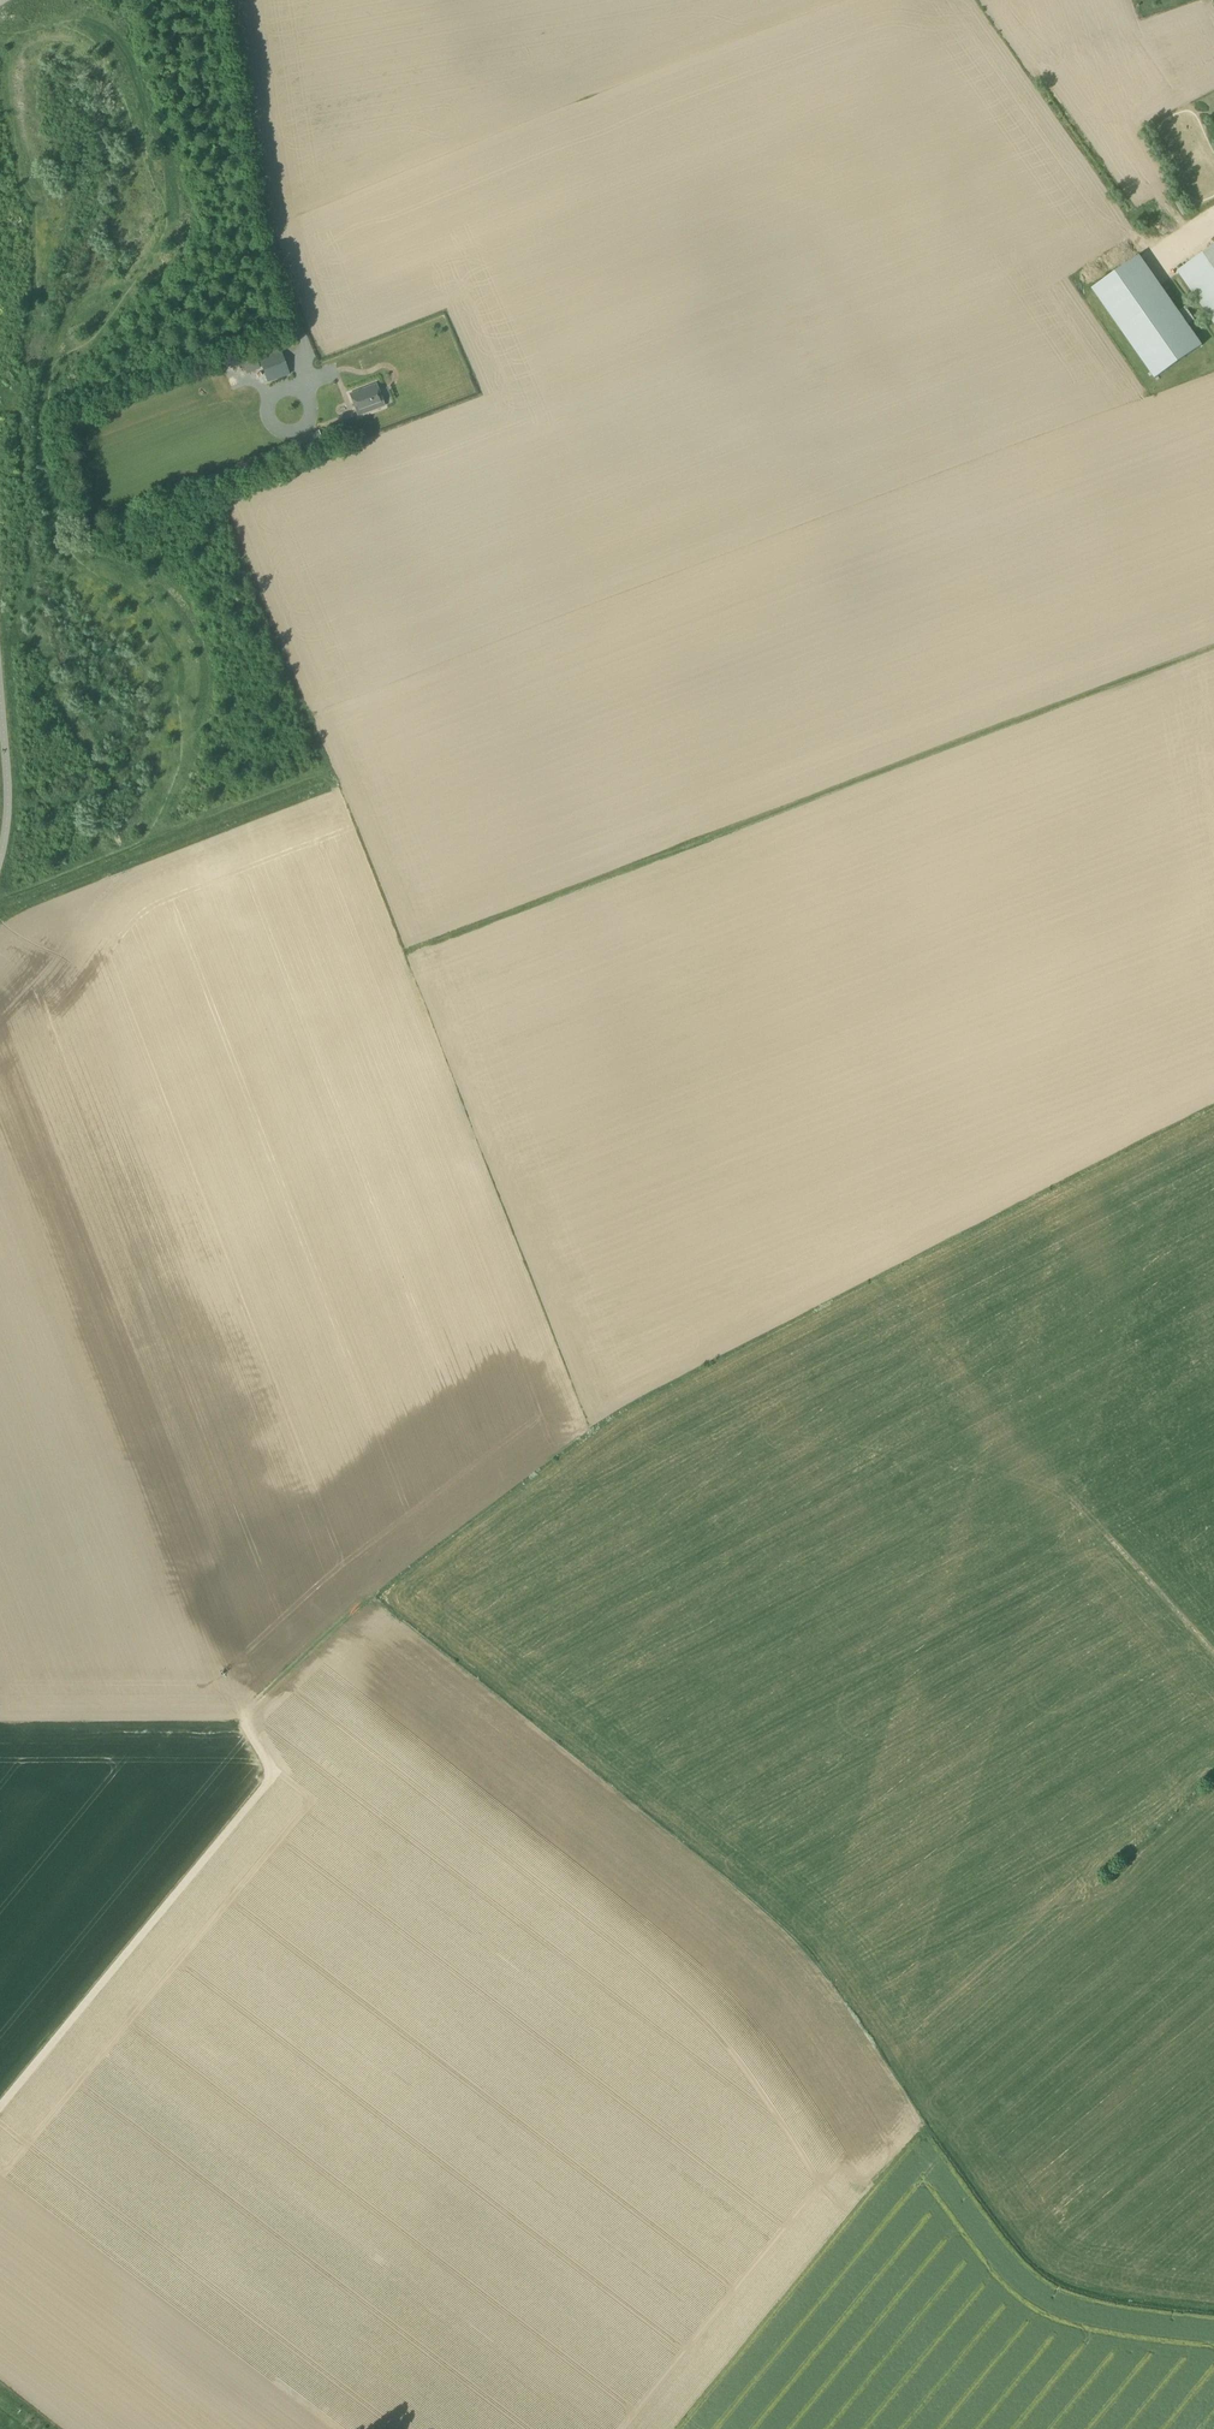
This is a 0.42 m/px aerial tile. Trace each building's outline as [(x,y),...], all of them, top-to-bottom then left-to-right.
[(1180,273),(1213,322),(1213,250),(1180,273)] [(1203,347),(1139,256),(1092,289),(1155,380),(1203,347)] [(267,384),(290,376),(281,352),(280,352),(259,360),(267,384)] [(297,386),(289,388),(291,396),(300,394),(297,386)] [(358,416),(383,407),(375,386),(351,395),(358,416)]
